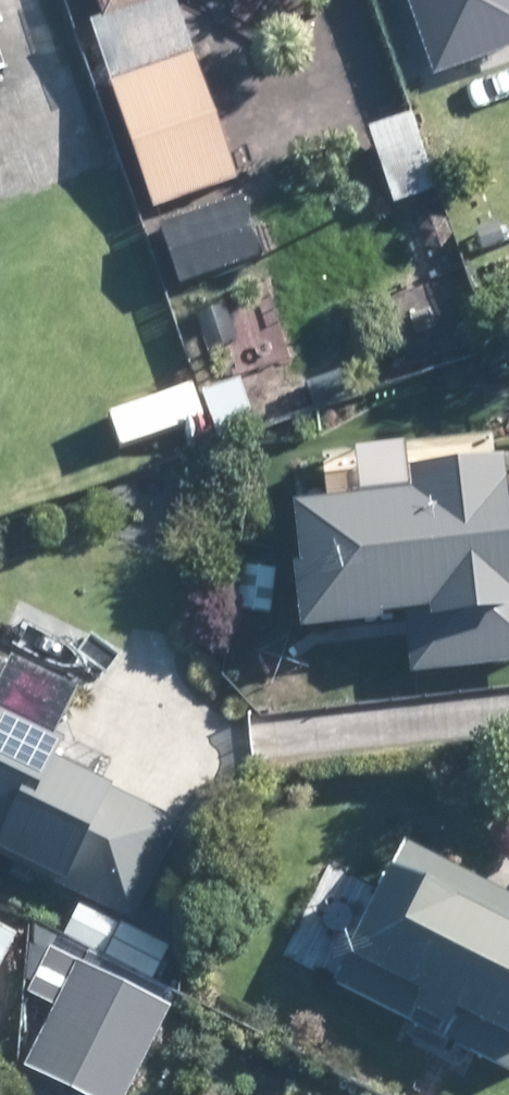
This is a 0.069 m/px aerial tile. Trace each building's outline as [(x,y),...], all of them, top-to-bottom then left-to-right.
[(51,14),(46,0),(0,0),(0,32),(34,20),(51,14)] [(110,14),(149,0),(106,0),(110,14)] [(240,175),(198,49),(117,75),(158,203),(240,175)] [(399,120),(364,134),(392,210),(435,195),(407,117),(399,120)] [(267,250),(246,196),(163,229),(184,282),(267,250)] [(202,397),(220,445),(256,431),(239,384),(202,397)] [(506,520),(501,473),(493,473),(490,442),(323,460),(330,513),(294,517),(299,577),(294,577),(301,641),(381,633),(381,627),(404,624),(411,679),(508,669),(508,519),(506,520)] [(240,566),(237,610),(272,614),(276,570),(240,566)] [(171,822),(110,791),(106,797),(54,769),(62,753),(0,721),(0,847),(2,848),(0,853),(0,861),(116,920),(128,926),(180,826),(171,822)] [(465,876),(407,846),(333,988),(403,1025),(462,1055),(508,1079),(508,899),(465,876)] [(169,1012),(159,1007),(167,990),(36,925),(27,979),(33,982),(27,997),(55,1010),(35,1050),(24,1071),(73,1094),(128,1094),(169,1012)] [(3,964),(16,939),(0,930),(0,970),(3,964)]
